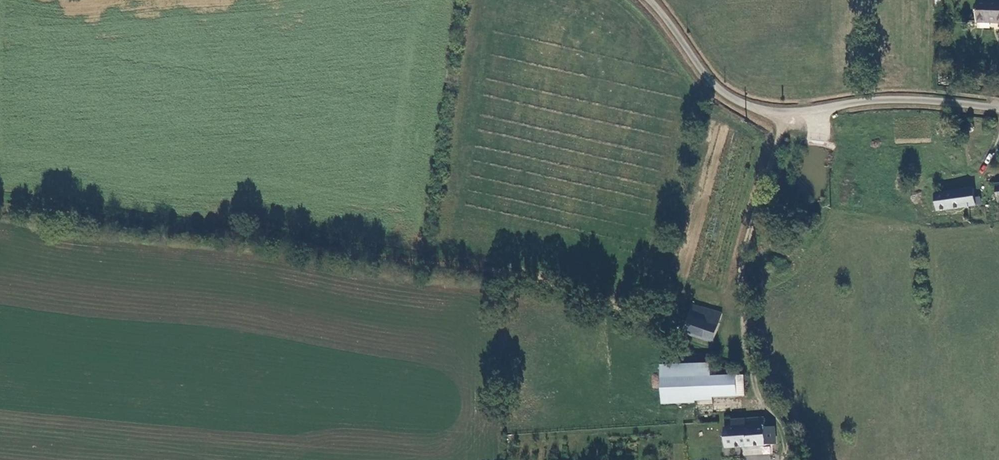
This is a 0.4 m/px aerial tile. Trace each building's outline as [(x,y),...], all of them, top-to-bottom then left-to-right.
[(977,2),(975,22),(998,23),(998,3),(977,2)] [(971,123),(966,124),(964,126),(965,131),(968,133),(971,133),(973,131),(974,128),(975,126),(973,124),(971,123)] [(972,189),(944,192),(945,199),(940,199),(941,208),(948,207),(948,209),(974,205),(972,189)] [(722,313),(693,304),(685,333),(714,342),(722,313)] [(696,398),(745,397),(745,375),(712,376),(712,364),(662,365),(663,398),(696,398)] [(767,427),(766,423),(763,424),(743,425),(736,425),(737,429),(727,430),(728,447),(780,444),(780,435),(776,435),(775,427),(767,427)]
